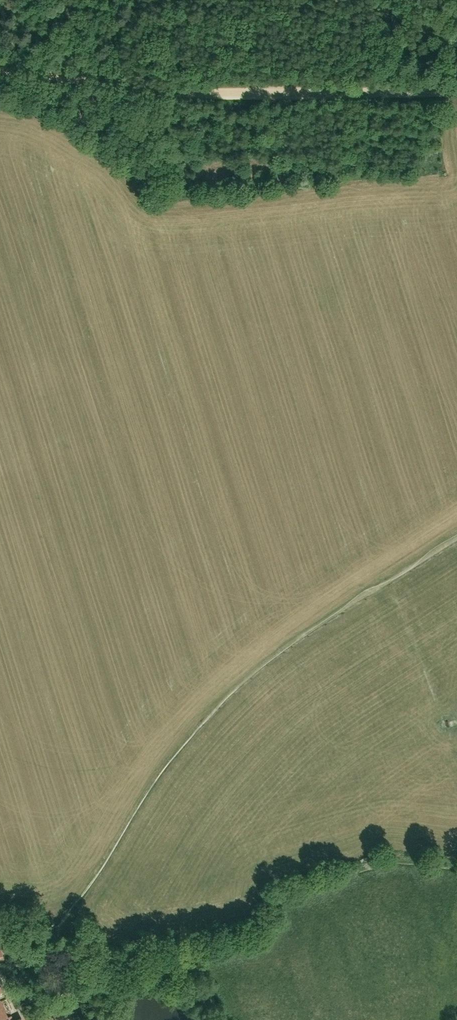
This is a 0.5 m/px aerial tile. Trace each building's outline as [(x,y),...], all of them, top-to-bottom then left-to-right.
[(1,998),(0,998),(0,1019),(9,1019),(1,998)]
